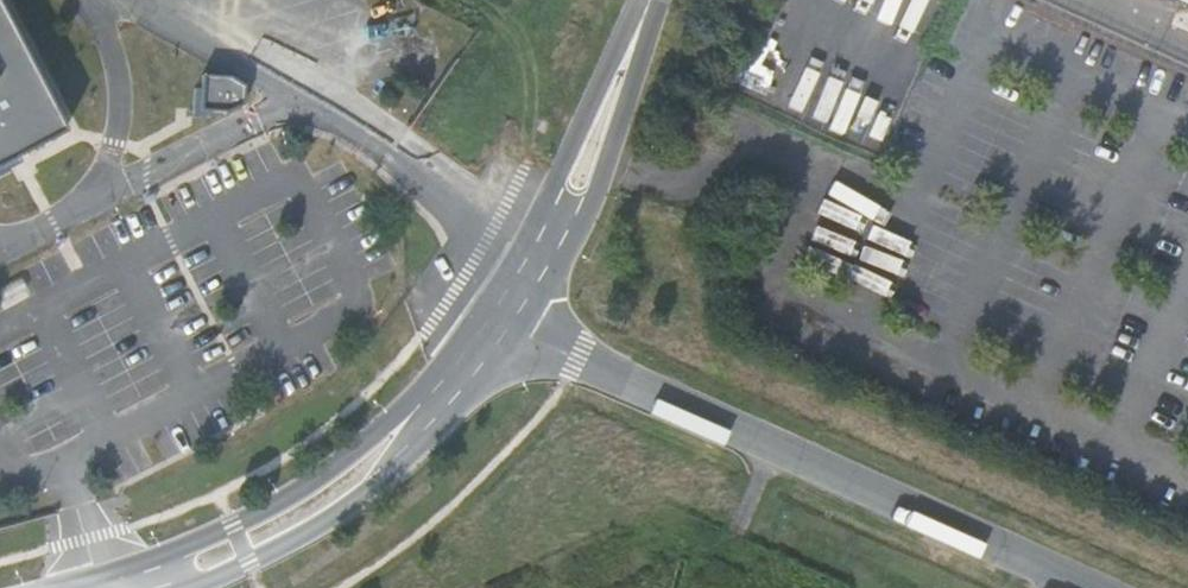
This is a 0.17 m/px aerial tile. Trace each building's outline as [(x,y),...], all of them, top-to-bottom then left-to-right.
[(1187,14),(1187,0),(1157,0),(1187,14)] [(9,164),(67,132),(0,12),(0,169),(9,164)] [(236,78),(209,77),(209,91),(195,91),(195,108),(195,117),(212,117),(212,113),(234,113),(247,106),(249,87),(236,78)]
